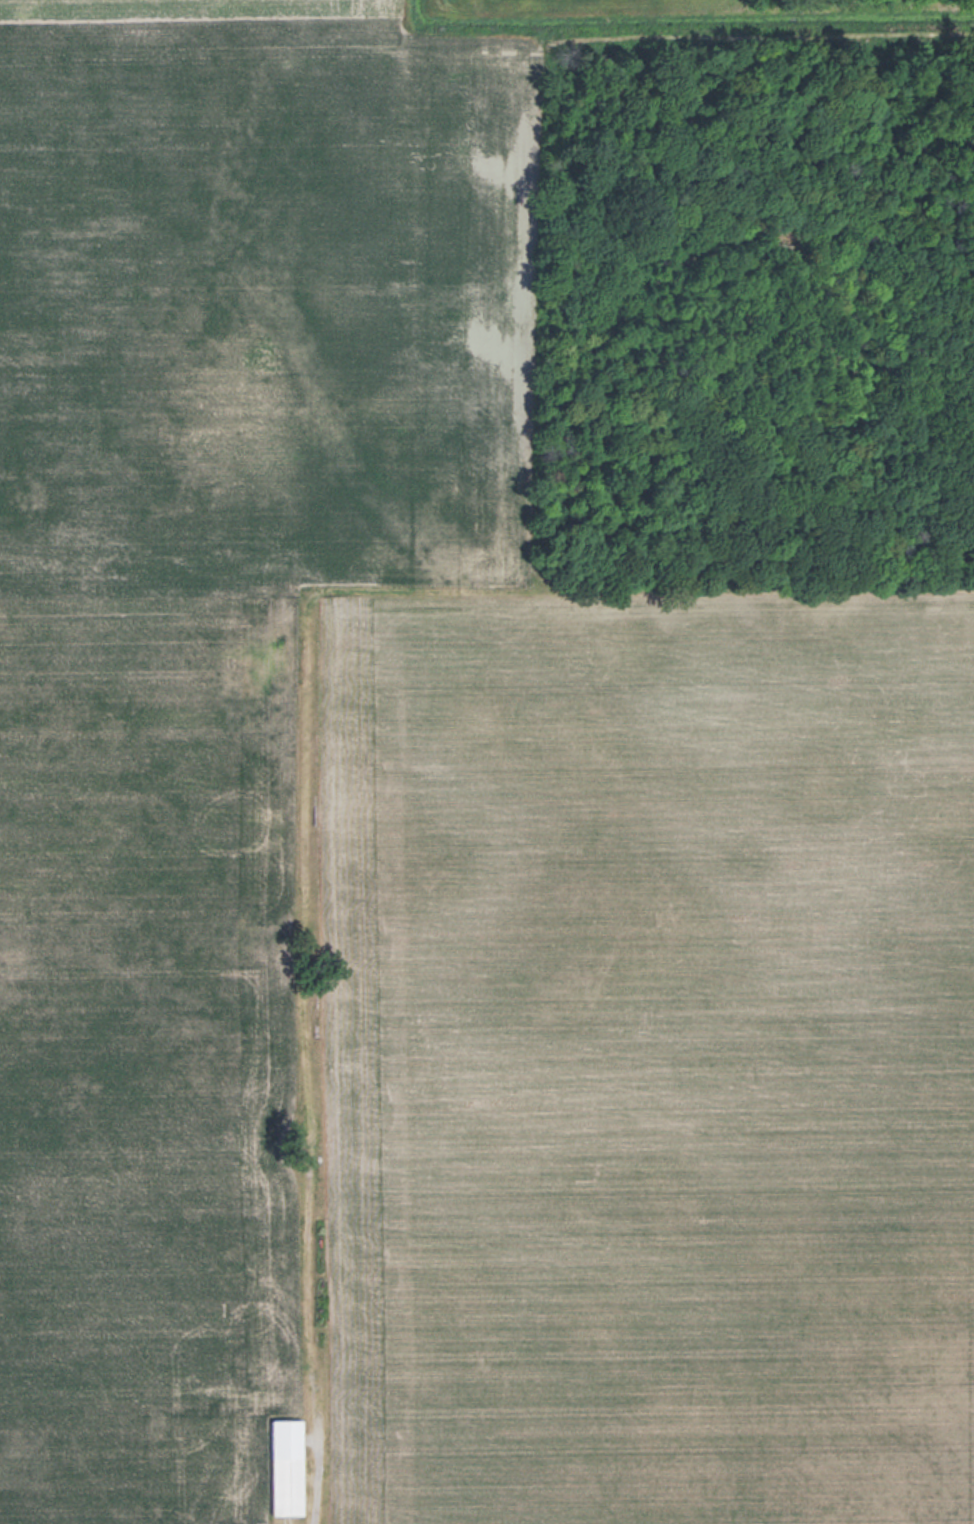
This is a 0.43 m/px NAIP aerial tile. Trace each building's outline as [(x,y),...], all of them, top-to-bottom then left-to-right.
[(307,1514),(306,1418),(272,1419),(274,1515),(307,1514)]
